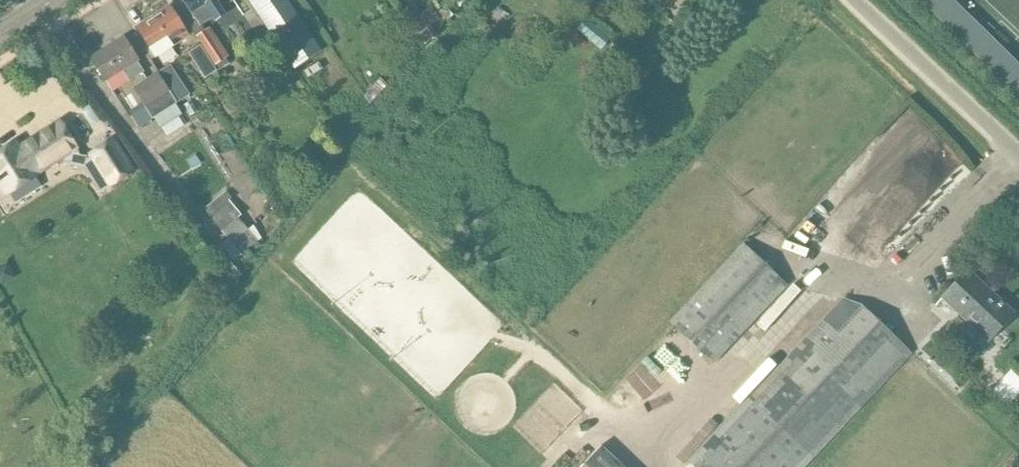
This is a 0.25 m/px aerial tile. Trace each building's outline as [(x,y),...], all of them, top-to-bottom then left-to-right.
[(200,26),(215,17),(217,20),(226,14),(222,8),(233,0),(184,0),(200,26)] [(280,45),(296,69),(321,52),(286,0),(249,0),(253,6),(254,8),(280,45)] [(1018,64),(952,0),(918,0),(1003,83),(1018,97),(1018,64)] [(414,3),(401,12),(417,35),(418,34),(432,25),(440,20),(431,6),(421,13),(414,3)] [(171,7),(154,17),(173,47),(190,36),(171,7)] [(269,52),(280,45),(254,8),(244,15),(269,52)] [(173,47),(154,17),(137,28),(156,58),(173,47)] [(587,17),(575,31),(600,51),(611,38),(587,17)] [(202,45),(216,65),(230,56),(211,28),(197,37),(202,45)] [(127,35),(124,37),(110,46),(111,47),(93,59),(92,57),(91,58),(106,82),(112,91),(147,72),(139,60),(142,59),(127,35)] [(202,45),(190,53),(206,78),(219,70),(216,65),(202,45)] [(170,65),(158,72),(178,103),(190,95),(180,80),(170,65)] [(158,72),(133,88),(142,104),(130,112),(140,127),(154,118),(161,127),(182,114),(176,104),(178,103),(158,72)] [(191,101),(184,105),(190,116),(198,111),(191,101)] [(8,195),(23,186),(38,177),(34,172),(55,159),(57,161),(62,157),(76,148),(77,148),(71,138),(60,122),(38,136),(40,139),(22,151),(16,142),(0,153),(0,201),(8,195)] [(895,124),(857,164),(884,188),(921,148),(895,124)] [(331,130),(324,138),(336,149),(343,141),(331,130)] [(115,137),(88,154),(109,188),(137,171),(115,137)] [(195,155),(186,161),(192,170),(201,163),(195,155)] [(227,191),(205,210),(216,224),(228,238),(221,244),(234,260),(242,254),(261,239),(254,226),(249,230),(239,218),(242,215),(231,201),(234,199),(227,191)] [(271,197),(264,202),(269,209),(276,204),(271,197)] [(765,239),(759,252),(774,260),(769,269),(794,281),(805,259),(765,239)] [(712,364),(729,347),(785,287),(742,246),(668,323),(712,364)] [(968,270),(954,285),(942,298),(987,342),(1014,314),(968,270)] [(750,400),(689,464),(692,466),(804,466),(910,355),(861,309),(837,335),(823,322),(750,400)] [(999,376),(991,386),(1004,397),(1012,387),(999,376)] [(601,445),(580,466),(624,466),(601,445)]
